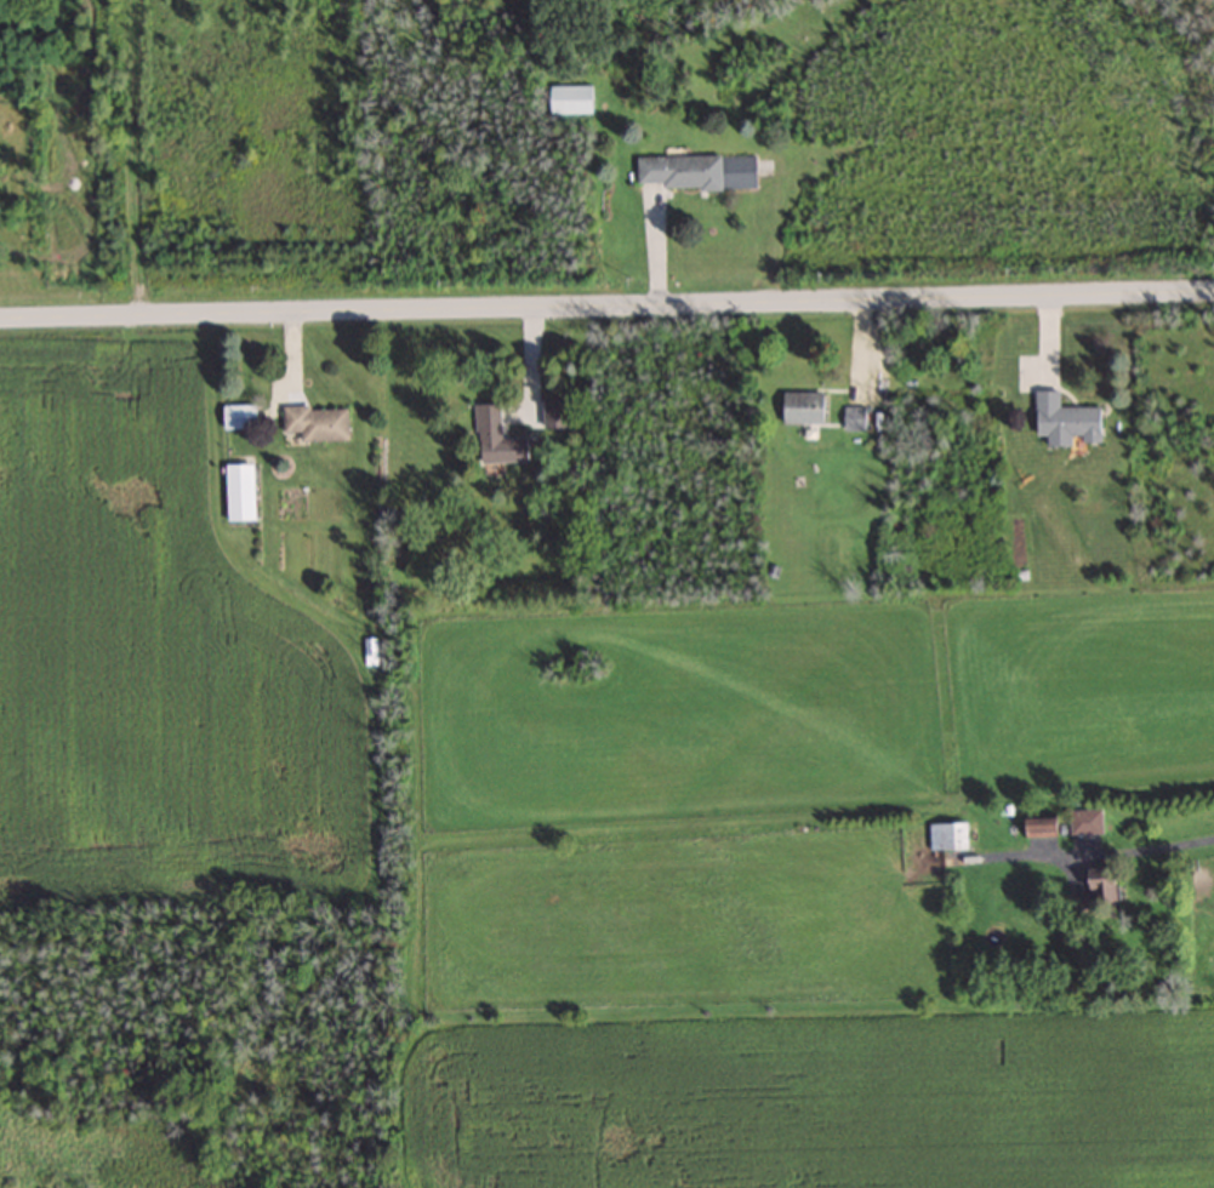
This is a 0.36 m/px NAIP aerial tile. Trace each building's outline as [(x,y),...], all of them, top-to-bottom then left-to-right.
[(591,86),(545,86),(545,114),(591,114),(591,86)] [(718,187),(717,156),(634,157),(634,188),(718,187)] [(779,424),(823,424),(823,392),(779,392),(779,424)] [(1032,437),(1043,437),(1043,448),(1071,448),(1071,445),(1098,444),(1098,408),(1057,408),(1057,392),(1032,392),(1032,437)] [(540,401),(540,429),(565,429),(565,401),(540,401)] [(498,438),(498,404),(473,405),(474,464),(524,463),(524,438),(498,438)] [(218,405),(218,429),(252,429),(252,405),(218,405)] [(345,442),(345,407),(280,408),(280,442),(345,442)] [(842,407),(842,430),(870,430),(870,407),(842,407)] [(250,521),(250,464),(223,464),(223,521),(250,521)] [(376,640),(364,640),(364,665),(376,666),(376,640)] [(1100,810),(1066,810),(1066,834),(1100,834),(1100,810)] [(1055,838),(1055,815),(1018,815),(1018,838),(1055,838)] [(963,850),(963,823),(927,823),(927,850),(963,850)] [(1084,869),(1084,902),(1110,902),(1110,869),(1084,869)]
